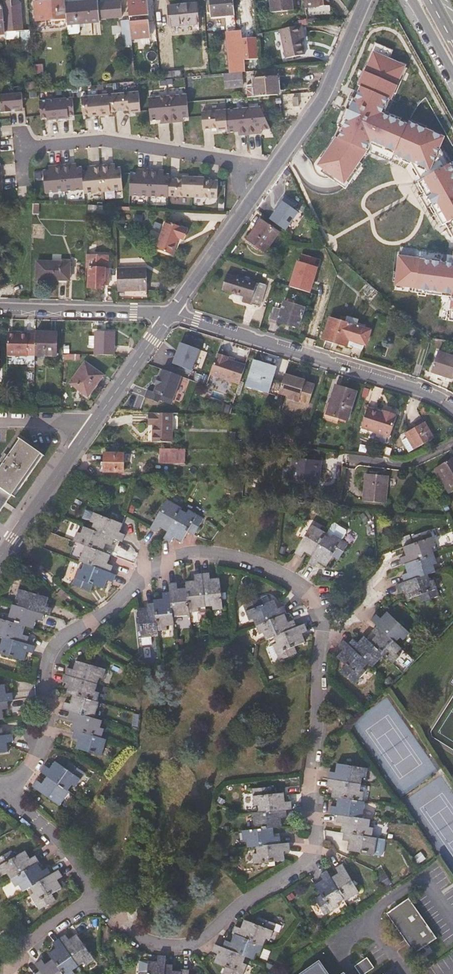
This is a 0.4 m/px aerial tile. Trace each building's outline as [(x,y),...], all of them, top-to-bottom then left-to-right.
[(21,3),(18,0),(10,0),(2,1),(2,6),(5,32),(18,31),(20,49),(32,48),(30,30),(23,30),(21,3)] [(66,3),(66,0),(57,0),(36,2),(37,22),(68,19),(66,3)] [(100,16),(98,2),(98,0),(66,3),(68,19),(68,25),(100,23),(100,16)] [(148,0),(145,0),(139,0),(130,0),(132,35),(150,34),(149,20),(146,20),(146,15),(149,15),(148,0)] [(233,0),(209,0),(211,17),(235,14),(233,0)] [(305,9),(330,7),(330,0),(304,0),(305,9)] [(122,14),(120,1),(98,2),(100,16),(122,14)] [(198,25),(196,4),(169,7),(171,27),(198,25)] [(305,40),(302,25),(280,29),(286,59),(305,54),(302,40),(305,40)] [(260,71),(256,38),(227,40),(230,73),(260,71)] [(410,63),(376,42),(337,134),(314,166),(346,188),(371,145),(429,172),(445,134),(391,111),(410,63)] [(279,95),(277,77),(254,78),(254,88),(247,89),(247,98),(279,95)] [(36,91),(35,83),(25,84),(25,92),(36,91)] [(0,95),(2,113),(11,112),(11,109),(23,108),(22,93),(0,95)] [(139,93),(115,95),(117,112),(117,115),(141,112),(139,93)] [(98,96),(100,113),(117,112),(115,95),(98,96)] [(100,113),(98,96),(82,98),(83,115),(89,114),(89,117),(100,116),(100,113)] [(187,96),(168,97),(170,124),(179,123),(179,119),(189,118),(187,96)] [(170,124),(168,97),(149,99),(151,121),(161,120),(162,124),(170,124)] [(73,98),(57,100),(58,119),(69,118),(69,116),(75,115),(73,98)] [(57,100),(40,101),(41,118),(47,118),(47,120),(58,119),(57,100)] [(261,108),(245,109),(248,133),(257,133),(256,129),(261,128),(270,128),(261,108)] [(245,109),(226,110),(228,130),(228,132),(239,131),(239,134),(248,133),(245,109)] [(228,130),(226,110),(202,113),(203,129),(217,128),(217,131),(228,130)] [(422,176),(444,220),(452,215),(452,161),(452,160),(422,176)] [(110,164),(102,165),(104,192),(123,190),(121,166),(115,167),(110,167),(110,164)] [(71,165),(63,166),(65,192),(84,190),(83,170),(82,167),(77,168),(72,168),(71,165)] [(104,192),(102,165),(93,165),(93,169),(88,170),(83,170),(84,190),(85,193),(104,192)] [(65,192),(63,166),(54,166),(54,170),(49,171),(44,171),(46,193),(65,192)] [(149,196),(150,170),(142,170),(142,173),(137,173),(131,173),(130,196),(149,196)] [(160,170),(150,170),(149,196),(169,197),(169,196),(170,179),(170,174),(165,174),(159,174),(160,170)] [(183,179),(170,179),(169,196),(193,197),(194,177),(183,177),(183,179)] [(205,178),(194,177),(193,197),(218,198),(219,181),(205,180),(205,178)] [(292,205),(293,197),(273,196),(273,205),(292,205)] [(106,214),(106,206),(88,206),(88,214),(106,214)] [(265,253),(280,233),(261,219),(246,240),(265,253)] [(183,240),(187,229),(185,229),(165,221),(155,249),(171,255),(178,238),(183,240)] [(95,260),(95,250),(87,250),(87,260),(95,260)] [(397,254),(393,288),(442,293),(439,320),(452,322),(452,260),(397,254)] [(317,267),(297,260),(289,286),(310,292),(317,267)] [(58,280),(59,262),(37,262),(37,280),(58,280)] [(70,280),(70,263),(59,262),(58,280),(70,280)] [(105,288),(106,269),(89,269),(88,287),(105,288)] [(147,290),(147,269),(117,269),(117,291),(147,290)] [(260,306),(267,286),(227,274),(222,291),(243,297),(242,302),(250,304),(251,303),(260,306)] [(300,329),(306,308),(284,301),(281,309),(273,307),(269,319),(300,329)] [(367,346),(371,330),(329,318),(323,340),(347,347),(349,341),(367,346)] [(56,356),(57,332),(35,332),(35,357),(56,356)] [(114,356),(115,333),(96,332),(94,355),(114,356)] [(27,356),(28,334),(8,334),(7,357),(27,356)] [(197,373),(205,352),(185,344),(177,365),(197,373)] [(452,379),(452,356),(438,352),(431,373),(452,380),(452,379)] [(240,384),(245,366),(226,360),(227,357),(216,354),(209,375),(240,384)] [(267,394),(275,366),(254,360),(245,386),(267,394)] [(88,396),(103,375),(85,363),(70,384),(88,396)] [(173,401),(181,378),(163,372),(161,379),(158,378),(156,387),(158,387),(155,395),(149,393),(146,400),(160,405),(160,402),(164,404),(166,399),(173,401)] [(313,385),(303,382),(304,380),(283,374),(277,393),(287,396),(286,400),(296,403),(297,402),(307,405),(313,385)] [(349,420),(357,392),(335,385),(326,414),(349,420)] [(383,409),(382,412),(368,408),(361,429),(390,437),(398,413),(383,409)] [(173,443),(173,414),(148,413),(148,427),(153,427),(153,443),(173,443)] [(414,450),(426,443),(417,427),(404,434),(414,450)] [(12,495),(40,454),(20,440),(0,469),(0,511),(12,495)] [(185,464),(186,450),(159,450),(159,463),(185,464)] [(124,473),(124,453),(104,453),(104,473),(124,473)] [(320,483),(321,460),(292,458),(290,481),(320,483)] [(435,469),(449,494),(452,492),(452,458),(435,469)] [(385,504),(388,477),(366,475),(364,501),(385,504)] [(181,511),(182,509),(167,500),(150,530),(157,533),(160,528),(168,532),(181,511)] [(194,536),(204,519),(189,510),(187,514),(181,511),(168,532),(164,540),(171,543),(174,538),(182,542),(188,532),(194,536)] [(120,533),(123,525),(94,513),(90,523),(94,524),(91,530),(115,539),(123,542),(126,535),(120,533)] [(348,544),(340,539),(344,532),(344,529),(335,524),(332,525),(327,533),(326,535),(313,557),(308,564),(315,568),(319,563),(326,567),(332,557),(338,560),(348,544)] [(326,535),(327,533),(312,525),(294,554),(302,558),(305,553),(313,557),(326,535)] [(112,546),(115,539),(91,530),(84,527),(81,533),(77,532),(74,542),(85,546),(104,553),(107,544),(112,546)] [(432,548),(436,547),(431,530),(412,537),(414,544),(403,548),(406,556),(400,558),(403,566),(405,566),(435,555),(432,548)] [(108,564),(111,556),(104,553),(85,546),(79,562),(84,564),(111,574),(114,566),(108,564)] [(405,583),(428,575),(436,572),(434,565),(438,564),(435,555),(405,566),(408,574),(402,576),(405,583)] [(113,583),(116,576),(111,574),(84,564),(82,570),(78,569),(74,578),(105,590),(108,581),(113,583)] [(223,610),(219,578),(211,579),(210,572),(202,573),(206,608),(213,607),(214,611),(223,610)] [(206,608),(202,573),(195,574),(196,581),(186,582),(187,588),(190,614),(199,613),(199,608),(206,608)] [(439,596),(434,580),(431,581),(428,575),(405,583),(396,586),(399,593),(405,591),(408,601),(418,597),(421,603),(439,596)] [(47,607),(49,598),(38,595),(40,588),(21,582),(16,599),(20,600),(18,607),(45,614),(50,616),(52,608),(47,607)] [(190,614),(187,588),(178,589),(177,582),(169,583),(170,592),(173,618),(190,616),(190,614)] [(173,618),(170,592),(163,592),(163,599),(154,600),(154,603),(157,633),(167,632),(167,628),(174,627),(173,618)] [(287,613),(284,606),(278,608),(275,600),(264,604),(261,598),(243,605),(249,621),(252,620),(255,626),(286,614),(287,613)] [(157,633),(154,603),(147,604),(147,610),(138,611),(142,639),(158,638),(157,633)] [(43,622),(45,614),(18,607),(12,605),(8,621),(27,626),(35,628),(37,620),(43,622)] [(410,634),(387,612),(380,619),(376,614),(371,619),(377,625),(397,643),(400,639),(404,641),(410,634)] [(273,637),(297,627),(294,620),(289,622),(286,614),(255,626),(259,635),(263,633),(266,640),(273,637)] [(30,637),(24,635),(27,626),(8,621),(0,619),(0,637),(3,638),(27,645),(30,637)] [(298,654),(295,647),(306,642),(302,634),(308,632),(305,624),(297,627),(273,637),(276,644),(273,645),(279,661),(298,654)] [(397,654),(403,649),(397,643),(377,625),(371,632),(376,636),(370,642),(384,656),(393,664),(400,657),(397,654)] [(370,642),(364,637),(358,643),(353,639),(348,645),(369,664),(373,668),(384,656),(370,642)] [(36,647),(27,645),(3,638),(1,645),(0,644),(0,655),(25,661),(28,653),(34,654),(36,647)] [(366,672),(364,669),(369,664),(348,645),(344,641),(338,647),(343,651),(336,658),(345,666),(341,671),(355,684),(366,672)] [(104,679),(106,670),(76,661),(73,670),(67,668),(66,675),(98,685),(100,679),(104,679)] [(96,692),(98,685),(66,675),(63,684),(69,685),(67,693),(73,695),(97,702),(99,693),(96,692)] [(13,693),(7,694),(6,685),(0,685),(0,703),(8,702),(14,701),(13,693)] [(95,718),(99,703),(97,702),(73,695),(70,704),(66,703),(64,709),(71,711),(95,718)] [(4,710),(9,709),(8,702),(0,703),(0,720),(5,719),(4,710)] [(100,728),(103,720),(95,718),(71,711),(68,720),(74,721),(71,730),(75,731),(102,739),(105,730),(100,728)] [(102,756),(107,740),(102,739),(75,731),(73,738),(79,740),(76,749),(102,756)] [(7,744),(13,743),(12,735),(4,736),(0,737),(0,754),(9,753),(7,744)] [(76,788),(86,774),(69,762),(65,768),(56,761),(50,769),(44,765),(39,772),(47,777),(68,793),(73,786),(76,788)] [(366,778),(368,768),(336,764),(335,773),(329,772),(328,779),(361,784),(362,778),(366,778)] [(60,807),(70,793),(68,793),(47,777),(42,784),(37,781),(32,787),(60,807)] [(364,793),(360,792),(361,784),(328,779),(327,788),(332,788),(331,797),(337,798),(363,802),(364,793)] [(286,802),(285,794),(273,795),(272,788),(252,790),(254,806),(258,806),(259,813),(287,810),(292,809),(292,802),(286,802)] [(363,818),(365,803),(363,802),(337,798),(336,807),(330,806),(329,813),(337,815),(363,818)] [(283,827),(282,820),(288,819),(287,810),(259,813),(253,813),(254,829),(274,828),(283,827)] [(370,828),(371,820),(363,818),(337,815),(336,823),(342,824),(340,833),(343,833),(372,837),(374,828),(370,828)] [(275,837),(274,828),(254,829),(242,831),(243,840),(247,840),(248,848),(256,847),(282,844),(281,836),(275,837)] [(380,856),(383,854),(386,839),(372,837),(343,833),(342,841),(349,842),(347,851),(380,856)] [(286,862),(285,852),(291,851),(290,844),(282,844),(256,847),(257,854),(253,854),(254,865),(286,862)] [(39,862),(36,856),(30,859),(26,851),(7,862),(3,856),(0,858),(0,869),(4,875),(7,874),(10,880),(38,863),(39,862)] [(30,888),(52,875),(48,868),(42,871),(38,863),(10,880),(15,888),(20,886),(23,892),(30,888)] [(360,893),(343,864),(335,868),(338,874),(330,878),(344,901),(345,902),(360,893)] [(53,894),(62,888),(58,880),(63,877),(59,870),(52,875),(30,888),(34,894),(30,896),(39,911),(56,900),(53,894)] [(344,901),(330,878),(327,871),(320,875),(323,881),(315,886),(321,896),(315,899),(325,916),(340,907),(338,904),(344,901)] [(437,939),(409,899),(387,914),(415,954),(437,939)] [(270,941),(273,932),(244,920),(243,921),(240,928),(237,927),(230,932),(234,934),(264,945),(266,939),(270,941)] [(95,960),(76,934),(69,939),(66,935),(59,939),(79,967),(85,963),(87,966),(95,960)] [(260,954),(264,945),(234,934),(231,943),(225,941),(222,948),(246,957),(254,960),(257,953),(260,954)] [(59,939),(53,944),(56,949),(49,954),(53,959),(63,973),(75,973),(73,971),(79,967),(59,939)] [(247,965),(243,963),(246,957),(222,948),(214,944),(212,952),(217,954),(214,963),(225,967),(223,973),(244,973),(247,965)] [(165,955),(158,955),(157,962),(148,961),(147,973),(140,973),(164,973),(165,965),(165,955)] [(53,959),(45,964),(42,960),(36,964),(41,971),(43,973),(63,973),(53,959)] [(319,961),(301,973),(328,973),(319,961)] [(181,971),(173,971),(173,965),(165,965),(164,973),(181,973),(181,971)]
